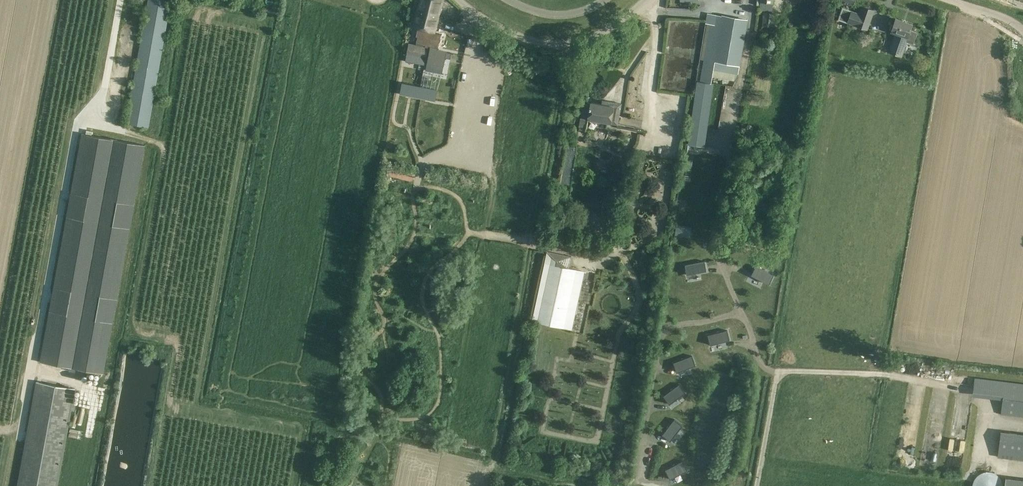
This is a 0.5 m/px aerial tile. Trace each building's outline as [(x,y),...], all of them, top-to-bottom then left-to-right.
[(126,123),(149,127),(171,0),(147,0),(126,123)] [(413,28),(420,30),(418,35),(416,42),(426,45),(426,46),(425,46),(425,47),(428,48),(429,46),(430,46),(430,49),(428,60),(427,62),(443,65),(445,58),(450,59),(452,53),(442,51),(437,50),(439,44),(441,34),(438,33),(434,32),(440,7),(442,0),(420,0),(420,2),(413,28)] [(757,5),(760,5),(760,9),(761,9),(772,11),(773,2),(773,0),(757,0),(757,5)] [(859,14),(856,25),(867,29),(874,10),(863,6),(860,14),(859,14)] [(843,8),(839,19),(856,25),(859,14),(843,8)] [(774,14),(764,13),(763,23),(774,24),(774,14)] [(704,58),(700,81),(710,83),(712,76),(735,80),(736,73),(737,74),(747,20),(722,15),(722,16),(712,14),(704,58)] [(896,33),(889,52),(902,57),(908,40),(914,42),(917,33),(919,33),(911,30),(913,24),(896,18),(893,24),(891,23),(890,24),(891,24),(890,29),(891,29),(891,31),(896,33)] [(428,48),(425,47),(409,44),(406,61),(425,65),(428,48)] [(402,82),(400,94),(435,101),(438,90),(402,82)] [(621,103),(607,101),(607,105),(591,102),(588,119),(618,124),(621,103)] [(587,119),(580,118),(578,129),(586,130),(587,119)] [(145,145),(81,133),(40,362),(103,373),(145,145)] [(414,176),(391,170),(389,177),(412,182),(414,176)] [(691,227),(677,225),(675,235),(689,237),(691,227)] [(546,258),(532,321),(572,330),(585,272),(586,272),(586,271),(557,265),(558,261),(566,258),(567,256),(547,251),(546,258)] [(704,261),(685,265),(687,274),(706,271),(704,261)] [(756,266),(751,275),(769,284),(774,275),(756,266)] [(727,330),(708,335),(710,345),(730,340),(727,330)] [(692,355),(673,362),(677,372),(696,365),(692,355)] [(975,378),(972,396),(1002,400),(1000,414),(1022,417),(1022,384),(975,378)] [(37,381),(18,485),(58,485),(75,388),(37,381)] [(679,384),(663,396),(669,404),(686,392),(679,384)] [(1000,431),(997,455),(1022,459),(1022,434),(1000,431)] [(950,437),(948,449),(965,451),(967,440),(950,437)] [(905,460),(909,440),(901,439),(898,458),(905,460)] [(988,472),(986,472),(985,472),(984,472),(982,473),(981,473),(980,474),(979,475),(978,475),(977,476),(976,477),(975,478),(975,480),(974,481),(973,482),(973,483),(973,484),(973,485),(1003,485),(1003,484),(1002,483),(1002,482),(1001,481),(1001,480),(1000,478),(999,477),(998,476),(997,475),(996,475),(995,474),(994,473),(993,473),(992,472),(990,472),(989,472),(988,472)] [(1006,477),(1005,485),(1022,485),(1022,479),(1006,477)]
